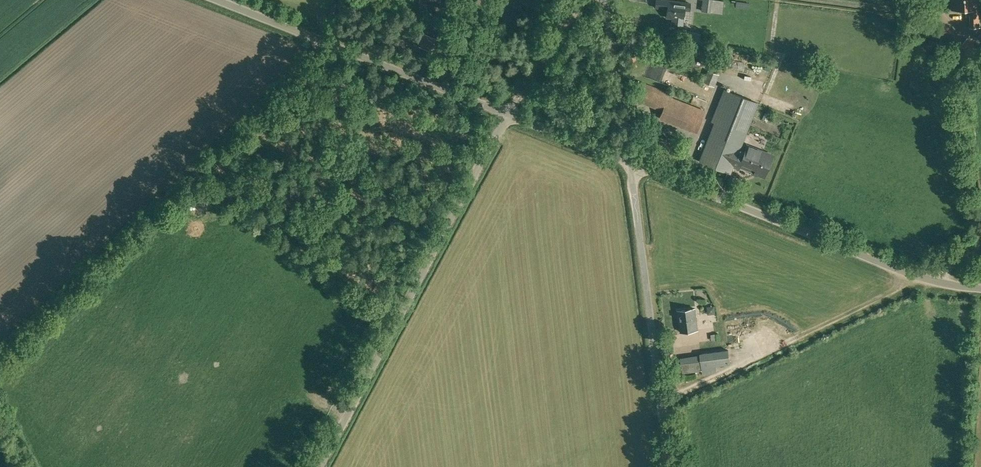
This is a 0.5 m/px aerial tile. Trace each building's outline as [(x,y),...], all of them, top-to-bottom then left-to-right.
[(690,3),(665,0),(656,0),(655,7),(667,8),(666,17),(673,18),(672,23),(682,24),(683,17),(684,9),(690,10),(690,3)] [(701,12),(713,13),(714,0),(703,0),(701,12)] [(979,27),(979,0),(952,0),(952,10),(970,9),(970,27),(979,27)] [(699,42),(701,33),(688,31),(687,41),(699,42)] [(966,62),(979,48),(968,37),(955,51),(966,62)] [(713,86),(718,75),(709,71),(704,82),(713,86)] [(638,82),(631,99),(661,111),(662,111),(668,96),(668,94),(638,82)] [(709,139),(700,162),(729,173),(732,166),(738,168),(739,167),(753,172),(761,151),(746,145),(745,149),(744,151),(738,149),(740,146),(757,102),(724,89),(712,121),(716,122),(711,134),(709,139)] [(705,111),(697,108),(689,129),(696,132),(705,111)] [(666,130),(655,126),(653,132),(664,136),(666,130)] [(761,151),(753,172),(764,177),(772,155),(761,151)] [(203,199),(192,190),(189,194),(200,203),(203,199)] [(681,332),(697,330),(695,308),(679,311),(681,332)] [(700,352),(701,356),(681,359),(683,372),(703,370),(702,364),(731,360),(730,349),(719,350),(700,352)]
